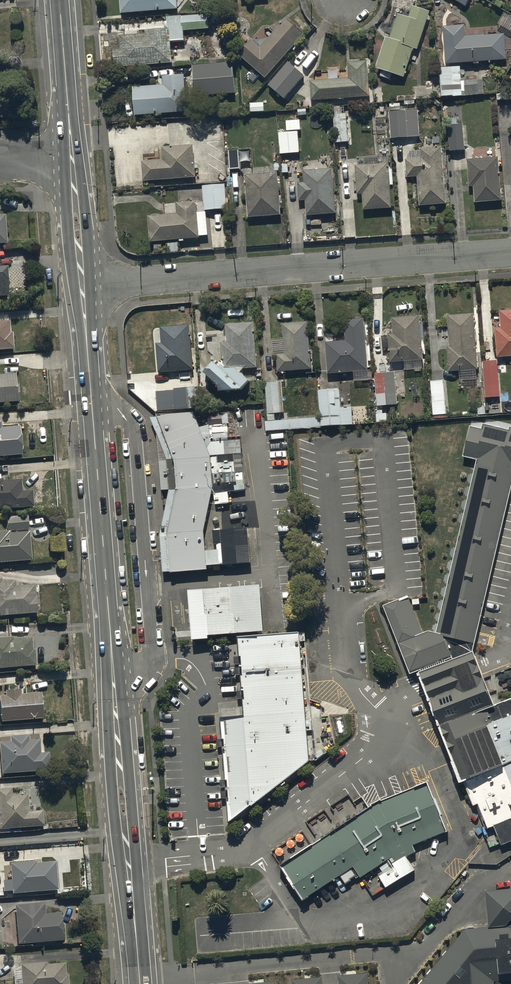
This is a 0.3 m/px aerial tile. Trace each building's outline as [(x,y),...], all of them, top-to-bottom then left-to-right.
[(122,12),(179,8),(178,0),(121,0),(122,12)] [(418,48),(431,11),(413,5),(409,16),(402,13),(393,39),(386,37),(376,67),(403,76),(413,46),(418,48)] [(115,48),(116,66),(172,62),(171,40),(185,39),(184,30),(209,28),(208,13),(167,16),(168,28),(139,30),(139,33),(120,35),(121,48),(115,48)] [(263,47),(252,38),(238,55),(266,79),(305,33),(288,18),(263,47)] [(465,24),(444,26),(446,62),(507,58),(505,33),(466,36),(465,24)] [(311,80),(313,100),(371,96),(368,60),(348,62),(349,77),(311,80)] [(309,78),(289,61),(270,84),(289,101),(309,78)] [(234,62),(194,64),(195,95),(236,93),(234,62)] [(461,65),(440,67),(442,95),(453,94),(453,97),(463,96),(461,65)] [(133,86),(135,114),(188,110),(185,75),(164,77),(164,84),(133,86)] [(482,78),(465,79),(466,95),(483,93),(482,78)] [(264,102),(250,102),(250,111),(264,111),(264,102)] [(342,106),(330,107),(334,142),(349,140),(346,114),(343,114),(342,106)] [(419,110),(390,111),(390,137),(420,136),(419,110)] [(465,150),(463,123),(450,124),(451,151),(465,150)] [(298,130),(279,131),(281,153),(300,152),(298,130)] [(143,160),(143,179),(197,177),(196,145),(164,146),(164,160),(143,160)] [(420,148),(420,149),(410,150),(410,158),(406,159),(408,176),(417,175),(420,204),(446,202),(441,146),(420,148)] [(240,150),(226,151),(228,169),(241,169),(240,150)] [(502,200),(498,156),(468,159),(470,186),(474,186),(475,202),(502,200)] [(356,165),(357,181),(353,181),(354,192),(357,192),(357,194),(363,193),(364,208),(391,207),(389,163),(386,163),(356,165)] [(336,212),(332,168),(304,170),(305,183),(299,183),(300,200),(306,200),(308,214),(336,212)] [(281,215),(277,171),(244,174),(248,218),(281,215)] [(224,184),(203,186),(205,210),(227,208),(224,184)] [(149,215),(151,241),(200,237),(200,235),(208,234),(206,212),(197,212),(196,200),(177,202),(178,213),(149,215)] [(8,243),(6,215),(0,215),(0,243),(8,243)] [(9,296),(6,267),(0,268),(0,296),(9,296)] [(510,356),(510,310),(500,311),(501,328),(496,328),(498,357),(510,356)] [(478,369),(474,313),(448,315),(451,346),(447,346),(449,371),(478,369)] [(388,333),(388,335),(382,335),(383,348),(389,348),(390,362),(404,361),(405,370),(423,369),(420,315),(392,317),(393,333),(388,333)] [(368,370),(365,318),(345,319),(346,340),(327,341),(329,373),(368,370)] [(14,348),(13,332),(10,332),(9,320),(0,321),(0,349),(14,348)] [(312,368),(308,321),(283,323),(285,353),(277,354),(279,371),(312,368)] [(251,378),(242,370),(244,367),(258,367),(254,322),(226,324),(227,342),(221,342),(222,357),(224,356),(219,362),(217,360),(206,372),(224,389),(241,390),(251,378)] [(195,370),(191,324),(161,327),(163,342),(157,343),(159,372),(195,370)] [(498,359),(482,360),(485,397),(500,396),(498,359)] [(396,372),(374,373),(377,405),(398,404),(396,372)] [(19,401),(17,373),(0,374),(0,402),(19,401)] [(444,379),(431,379),(434,419),(447,418),(444,379)] [(283,381),(265,383),(268,420),(265,420),(266,431),(320,427),(319,417),(277,421),(276,413),(285,413),(283,381)] [(157,391),(158,411),(202,408),(201,386),(175,388),(175,390),(157,391)] [(341,388),(320,389),(323,427),(353,424),(351,407),(342,407),(341,388)] [(201,431),(194,415),(159,418),(165,435),(176,461),(180,492),(168,536),(171,556),(173,577),(209,574),(208,569),(251,565),(248,529),(217,531),(218,552),(207,553),(205,533),(213,495),(246,492),(241,442),(207,446),(201,431)] [(0,422),(0,455),(22,453),(20,427),(0,428),(0,422)] [(497,700),(480,664),(476,655),(510,495),(510,429),(510,433),(484,426),(483,431),(471,429),(464,458),(479,462),(439,636),(432,634),(425,636),(411,598),(386,609),(413,677),(421,674),(425,685),(477,818),(486,814),(499,844),(510,839),(510,694),(497,700)] [(35,509),(33,493),(23,493),(22,482),(4,484),(4,481),(0,481),(0,512),(35,509)] [(28,515),(7,516),(8,531),(0,532),(0,562),(32,560),(30,531),(29,531),(28,515)] [(38,613),(37,585),(15,586),(15,580),(2,581),(2,576),(0,576),(0,615),(38,613)] [(262,585),(189,591),(192,636),(266,630),(262,585)] [(300,656),(298,630),(238,635),(240,661),(242,686),(244,711),(222,713),(224,742),(228,783),(231,825),(285,779),(309,759),(307,736),(304,707),(302,682),(300,656)] [(37,665),(36,648),(33,649),(33,637),(15,638),(14,636),(0,637),(0,668),(37,665)] [(0,694),(0,711),(1,722),(44,718),(42,693),(22,694),(22,689),(7,690),(7,694),(0,694)] [(29,735),(11,735),(11,742),(0,742),(1,772),(51,770),(50,752),(41,752),(41,738),(30,739),(29,735)] [(355,786),(270,847),(302,902),(339,879),(345,883),(357,876),(371,894),(414,867),(409,854),(416,851),(412,845),(448,830),(426,774),(366,801),(355,786)] [(0,789),(0,833),(10,833),(10,828),(44,826),(43,811),(30,812),(28,794),(13,795),(13,788),(0,789)] [(37,861),(11,862),(11,866),(4,866),(5,880),(4,880),(4,891),(13,890),(13,893),(58,890),(57,862),(37,863),(37,861)] [(484,888),(487,925),(461,929),(413,983),(491,983),(490,977),(510,975),(510,885),(484,888)] [(46,902),(16,903),(18,945),(63,943),(62,912),(46,913),(46,902)] [(69,974),(67,974),(66,963),(48,964),(47,962),(21,963),(22,969),(15,970),(16,983),(70,983),(69,974)] [(368,973),(338,977),(339,983),(369,983),(368,973)]
